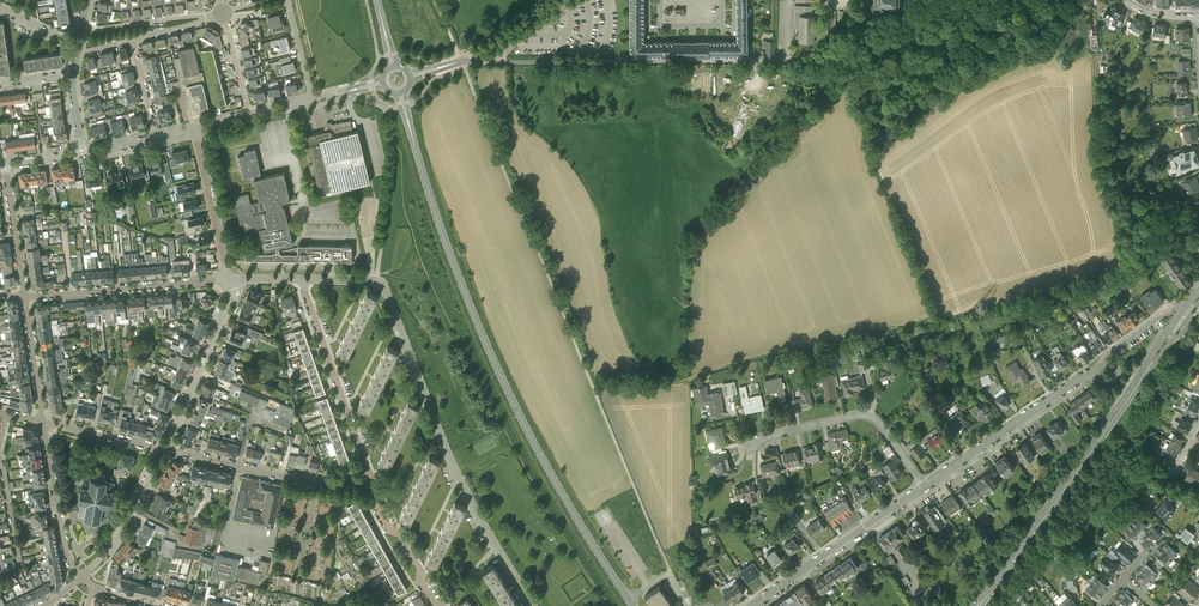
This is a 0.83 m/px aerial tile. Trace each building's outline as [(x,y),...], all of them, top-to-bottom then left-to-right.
[(98,8),(101,9),(101,8),(110,10),(112,4),(113,4),(114,0),(112,0),(103,0),(103,2),(99,1),(98,8)] [(133,15),(132,5),(132,0),(127,0),(127,6),(121,6),(122,19),(128,18),(128,16),(129,15),(129,16),(133,15)] [(144,14),(143,4),(143,0),(138,0),(138,4),(132,5),(133,15),(133,17),(139,17),(139,14),(140,14),(144,14)] [(155,13),(154,3),(154,0),(149,0),(149,3),(143,4),(144,14),(144,16),(150,15),(150,13),(151,13),(155,13)] [(166,11),(165,1),(165,0),(154,0),(154,3),(155,13),(155,15),(161,14),(161,11),(162,11),(162,12),(166,11)] [(165,1),(166,11),(166,13),(172,13),(172,10),(173,10),(177,10),(176,0),(165,0),(165,1)] [(177,10),(177,12),(183,11),(183,9),(184,9),(188,8),(187,1),(187,0),(176,0),(177,10)] [(187,1),(188,8),(188,10),(192,9),(192,10),(198,9),(198,8),(199,8),(200,8),(205,8),(204,8),(205,8),(207,5),(201,0),(195,0),(187,1)] [(738,41),(735,41),(692,41),(667,41),(645,42),(644,0),(630,0),(631,58),(748,57),(748,41),(738,41)] [(1089,10),(1101,14),(1107,4),(1103,0),(1102,0),(1093,0),(1091,3),(1089,10)] [(57,11),(68,9),(67,3),(56,5),(57,11)] [(795,5),(794,27),(797,27),(796,33),(796,35),(796,38),(799,38),(799,41),(814,42),(815,16),(812,15),(812,6),(795,5)] [(737,31),(748,31),(748,6),(737,6),(737,31)] [(100,21),(100,22),(108,21),(110,14),(112,14),(112,11),(110,10),(101,8),(101,9),(101,12),(97,11),(96,18),(100,19),(100,21)] [(1106,21),(1108,20),(1110,21),(1113,22),(1111,28),(1119,31),(1123,16),(1111,8),(1109,12),(1108,12),(1107,12),(1105,13),(1104,13),(1103,15),(1103,16),(1102,17),(1103,18),(1103,19),(1105,21),(1106,21)] [(58,18),(69,16),(68,9),(57,11),(58,18)] [(274,33),(283,31),(283,28),(285,28),(283,22),(281,22),(279,14),(268,17),(270,26),(272,26),(274,33)] [(69,16),(58,18),(59,24),(70,22),(69,16)] [(259,28),(258,24),(258,20),(254,21),(254,19),(248,20),(248,21),(247,21),(247,22),(245,22),(241,23),(241,22),(239,26),(250,32),(252,29),(259,28)] [(1134,26),(1132,31),(1141,35),(1146,24),(1134,19),(1131,25),(1134,26)] [(197,38),(204,36),(208,39),(214,28),(211,26),(210,26),(211,26),(206,27),(206,28),(205,28),(204,28),(204,27),(198,28),(199,29),(195,30),(195,32),(197,38)] [(243,45),(249,43),(248,36),(250,32),(239,26),(238,28),(236,30),(237,30),(237,29),(238,34),(239,34),(239,36),(238,36),(239,42),(240,41),(240,43),(243,42),(243,45)] [(1154,26),(1153,38),(1165,40),(1165,37),(1166,28),(1154,26)] [(212,44),(213,48),(221,46),(220,42),(221,42),(220,37),(218,37),(218,35),(217,30),(218,30),(216,29),(214,28),(208,39),(206,42),(211,45),(212,44)] [(1175,30),(1176,42),(1189,41),(1189,29),(1175,30)] [(183,40),(193,37),(194,44),(198,43),(197,38),(195,32),(192,33),(191,30),(181,33),(182,36),(183,40)] [(738,41),(748,41),(748,31),(737,31),(738,41)] [(181,47),(185,46),(183,40),(182,36),(179,37),(178,34),(168,36),(169,39),(170,43),(180,41),(181,47)] [(280,43),(282,52),(290,50),(287,36),(281,38),(278,38),(268,41),(261,42),(265,50),(270,49),(269,46),(280,43)] [(168,50),(172,49),(170,43),(169,39),(165,40),(165,37),(155,40),(156,43),(157,47),(167,44),(168,50)] [(155,53),(159,52),(157,47),(156,43),(152,43),(152,41),(142,43),(144,50),(153,48),(155,53)] [(766,56),(775,56),(775,41),(766,41),(766,56)] [(243,56),(246,55),(255,52),(254,46),(255,46),(254,42),(249,43),(243,45),(244,48),(241,49),(243,56)] [(9,59),(7,46),(0,47),(0,60),(9,59)] [(172,86),(180,84),(180,83),(190,81),(189,80),(204,77),(202,71),(200,71),(194,46),(178,50),(179,54),(173,55),(179,80),(171,82),(172,86)] [(123,61),(122,60),(128,58),(128,56),(129,56),(128,51),(127,51),(126,51),(125,47),(119,49),(120,52),(117,53),(119,62),(123,61)] [(200,60),(215,56),(213,49),(213,48),(198,52),(200,60)] [(1182,51),(1182,59),(1190,58),(1190,50),(1182,51)] [(116,63),(119,62),(117,53),(113,54),(112,51),(106,52),(109,63),(115,62),(116,63)] [(104,65),(109,63),(106,52),(100,54),(101,57),(98,58),(100,67),(104,66),(104,65)] [(245,66),(249,65),(248,64),(258,62),(256,56),(258,55),(257,52),(255,52),(246,55),(247,58),(243,59),(245,66)] [(62,53),(49,54),(51,66),(63,64),(62,53)] [(38,67),(51,66),(49,54),(36,56),(38,67)] [(148,65),(158,62),(156,55),(152,57),(146,58),(148,65)] [(24,58),(25,69),(38,67),(36,56),(24,58)] [(97,68),(100,67),(98,58),(94,59),(93,56),(87,57),(88,61),(87,61),(86,67),(90,66),(90,68),(96,67),(97,68)] [(217,64),(215,57),(215,56),(200,60),(202,68),(217,65),(217,64)] [(9,59),(0,60),(0,73),(10,71),(9,59)] [(281,74),(282,76),(292,73),(291,71),(296,70),(294,64),(293,64),(292,61),(291,62),(290,59),(281,61),(281,60),(271,62),(273,69),(281,67),(283,73),(281,74)] [(149,71),(160,68),(158,62),(148,65),(149,71)] [(247,75),(251,75),(251,74),(260,72),(259,66),(260,65),(259,62),(258,62),(248,64),(249,65),(249,68),(246,69),(247,75)] [(1189,62),(1178,62),(1178,71),(1180,71),(1180,76),(1186,76),(1186,75),(1191,75),(1191,71),(1189,71),(1189,62)] [(205,76),(219,73),(219,72),(219,73),(217,65),(202,68),(203,69),(204,69),(205,76)] [(122,79),(134,76),(133,71),(129,71),(128,68),(130,68),(121,70),(121,73),(122,79)] [(151,77),(161,75),(160,68),(149,71),(151,77)] [(250,86),(250,85),(263,82),(261,76),(263,75),(262,72),(260,72),(251,74),(251,75),(252,78),(248,79),(250,86)] [(221,81),(219,73),(205,76),(207,82),(206,82),(206,85),(221,81)] [(152,83),(163,81),(161,75),(151,77),(152,83)] [(85,88),(97,85),(96,79),(95,79),(94,76),(85,79),(87,79),(87,82),(84,82),(85,88)] [(125,87),(134,85),(132,85),(132,82),(135,81),(134,76),(122,79),(123,84),(124,84),(125,87)] [(180,83),(180,84),(186,109),(192,107),(193,111),(208,107),(208,106),(208,105),(207,105),(202,84),(202,83),(203,83),(202,82),(205,81),(204,77),(189,80),(190,81),(180,83)] [(154,90),(164,87),(163,81),(152,83),(154,90)] [(223,89),(221,81),(206,85),(208,93),(220,90),(223,89)] [(282,82),(284,92),(285,92),(284,91),(287,91),(288,91),(299,88),(298,87),(300,86),(299,81),(286,84),(286,81),(282,82)] [(284,92),(282,82),(278,83),(279,86),(268,88),(268,89),(269,95),(277,94),(277,95),(281,94),(280,93),(281,93),(280,92),(284,92)] [(89,96),(103,93),(102,89),(98,90),(97,85),(85,88),(86,93),(90,92),(91,95),(89,96)] [(122,97),(138,93),(137,88),(133,89),(133,86),(135,85),(134,85),(125,87),(126,90),(125,91),(121,92),(122,97)] [(1186,85),(1176,86),(1176,93),(1177,93),(1177,98),(1182,98),(1183,100),(1187,100),(1186,85)] [(269,95),(268,89),(268,88),(267,86),(263,87),(264,90),(251,93),(252,95),(251,96),(250,96),(254,100),(254,99),(266,96),(269,95)] [(60,87),(49,89),(51,99),(60,98),(61,98),(59,88),(60,88),(60,87)] [(156,96),(166,94),(164,87),(154,90),(155,97),(156,96)] [(223,89),(220,90),(208,93),(210,101),(225,97),(223,89)] [(27,104),(27,103),(31,102),(30,95),(26,95),(25,92),(18,93),(19,101),(20,105),(27,104)] [(12,102),(14,102),(19,101),(18,93),(11,94),(12,102)] [(91,99),(88,100),(89,105),(101,102),(100,97),(104,96),(103,93),(89,96),(91,96),(91,99)] [(129,105),(136,103),(139,103),(139,102),(137,103),(136,100),(140,99),(138,93),(122,97),(124,102),(127,101),(128,102),(128,101),(129,105)] [(4,103),(12,102),(11,94),(3,95),(4,103)] [(227,105),(226,101),(226,100),(225,98),(225,97),(210,101),(211,104),(212,109),(227,106),(227,105)] [(49,99),(50,106),(61,104),(60,98),(51,99),(49,99)] [(94,110),(95,113),(101,112),(103,111),(102,108),(103,108),(102,107),(106,106),(105,101),(101,102),(89,105),(91,111),(94,110)] [(741,101),(733,134),(741,136),(750,104),(741,101)] [(51,113),(62,111),(61,104),(50,106),(51,113)] [(164,109),(166,120),(173,119),(173,118),(172,118),(171,114),(173,114),(171,107),(164,109)] [(1190,107),(1174,108),(1175,113),(1179,113),(1179,122),(1184,122),(1191,121),(1190,107)] [(160,122),(166,120),(164,109),(156,111),(158,117),(159,117),(160,121),(160,122)] [(52,119),(63,118),(62,111),(51,113),(52,119)] [(117,120),(120,132),(121,131),(121,132),(125,131),(126,130),(124,124),(128,123),(125,113),(121,114),(122,118),(117,120)] [(132,129),(138,127),(136,116),(135,116),(130,117),(129,114),(129,113),(125,113),(128,123),(131,122),(132,128),(132,129)] [(136,116),(138,127),(145,126),(145,125),(144,125),(143,121),(145,121),(143,114),(136,116)] [(119,132),(120,132),(117,120),(112,121),(111,117),(107,118),(109,128),(112,127),(114,133),(113,133),(114,133),(115,133),(115,134),(119,133),(119,132)] [(53,126),(64,124),(63,118),(52,119),(53,126)] [(98,125),(101,136),(107,135),(107,134),(106,129),(109,128),(107,118),(103,119),(104,123),(98,125)] [(312,175),(315,174),(319,192),(331,189),(332,191),(346,188),(370,182),(369,177),(357,130),(353,131),(350,120),(350,121),(333,125),(331,123),(327,124),(322,131),(306,135),(312,164),(309,164),(312,175)] [(65,131),(64,124),(53,126),(54,133),(56,133),(56,132),(65,131)] [(95,138),(101,136),(98,125),(90,127),(92,135),(94,134),(95,137),(95,138)] [(68,141),(66,131),(65,131),(56,132),(56,133),(58,143),(68,141)] [(1189,132),(1183,134),(1184,140),(1185,139),(1186,144),(1198,141),(1195,131),(1189,132)] [(34,135),(34,136),(27,137),(29,147),(36,146),(35,142),(39,141),(38,134),(34,135)] [(29,147),(27,137),(20,138),(21,148),(29,147)] [(7,151),(14,149),(13,139),(6,140),(5,138),(1,139),(2,147),(6,146),(7,151)] [(14,149),(21,148),(20,138),(13,139),(14,149)] [(255,148),(244,151),(245,154),(238,156),(243,177),(250,176),(251,179),(253,187),(255,186),(259,201),(250,203),(248,193),(240,195),(233,196),(234,199),(240,224),(246,223),(249,236),(260,234),(264,251),(276,248),(277,251),(270,253),(244,253),(246,259),(279,260),(279,259),(280,261),(281,261),(281,259),(297,260),(307,260),(341,260),(341,261),(351,261),(352,245),(348,245),(348,242),(345,243),(345,245),(298,244),(298,246),(280,251),(279,247),(293,244),(291,235),(288,236),(285,223),(288,222),(289,222),(289,221),(288,222),(284,207),(286,206),(285,206),(283,207),(282,202),(290,200),(284,172),(255,178),(254,175),(261,173),(255,148)] [(175,162),(188,159),(188,156),(189,156),(188,152),(187,152),(186,149),(181,150),(177,151),(172,153),(174,159),(170,160),(171,167),(176,166),(175,162)] [(1193,152),(1172,159),(1177,174),(1191,170),(1191,171),(1198,169),(1193,152)] [(152,172),(164,170),(166,179),(169,179),(172,178),(168,162),(164,163),(163,160),(162,160),(161,159),(158,160),(158,161),(156,161),(156,162),(153,163),(153,165),(150,165),(152,172)] [(138,165),(134,166),(129,167),(131,177),(145,174),(146,178),(149,177),(147,166),(143,167),(143,164),(138,165)] [(78,184),(78,187),(84,186),(82,179),(75,180),(75,175),(74,170),(73,166),(62,167),(65,183),(72,182),(73,184),(78,184)] [(60,183),(65,183),(62,167),(52,169),(52,173),(54,184),(60,184),(60,183)] [(39,186),(47,185),(45,170),(37,171),(39,186)] [(122,171),(115,173),(114,171),(115,171),(113,171),(113,170),(109,171),(110,172),(108,172),(108,174),(110,185),(117,183),(117,184),(124,183),(124,184),(129,183),(126,171),(122,172),(122,171)] [(30,187),(33,186),(39,186),(37,171),(28,172),(30,187)] [(21,188),(30,187),(28,172),(19,173),(21,185),(21,188)] [(87,185),(101,183),(101,187),(106,186),(104,177),(100,178),(99,174),(86,176),(87,182),(87,185)] [(1180,184),(1184,197),(1192,194),(1193,195),(1198,193),(1198,188),(1198,184),(1196,185),(1194,180),(1180,184)] [(194,181),(178,185),(179,191),(170,193),(172,201),(181,199),(180,195),(187,193),(187,194),(190,193),(190,192),(196,191),(195,188),(196,188),(195,184),(194,184),(194,181)] [(197,199),(183,202),(185,210),(199,207),(198,205),(199,205),(198,201),(197,201),(197,199)] [(338,203),(317,208),(320,220),(341,215),(338,203)] [(84,211),(85,217),(84,217),(84,221),(87,221),(87,217),(92,216),(91,210),(88,210),(84,211)] [(24,227),(42,225),(41,217),(43,217),(43,213),(32,215),(33,218),(23,220),(24,227)] [(203,221),(204,221),(203,217),(202,218),(201,216),(188,219),(189,226),(185,227),(187,234),(196,232),(196,228),(201,227),(201,223),(203,222),(203,221)] [(36,232),(35,228),(37,228),(37,229),(43,228),(48,228),(48,224),(42,225),(24,227),(25,234),(36,232)] [(25,234),(26,240),(44,238),(43,231),(36,232),(25,234)] [(196,242),(197,246),(200,245),(204,245),(207,245),(207,244),(210,243),(209,237),(210,237),(209,233),(205,234),(203,235),(203,234),(202,235),(198,236),(200,241),(196,242)] [(187,242),(186,235),(179,236),(180,243),(187,242)] [(31,248),(33,247),(39,246),(48,245),(47,237),(44,238),(26,240),(27,246),(30,245),(31,248)] [(169,242),(171,274),(182,273),(181,259),(177,259),(176,257),(175,257),(174,244),(174,240),(174,237),(162,237),(160,237),(159,239),(161,239),(161,240),(169,242)] [(39,246),(33,247),(31,248),(27,248),(29,260),(51,257),(53,256),(52,252),(42,254),(42,255),(41,255),(39,246)] [(77,250),(77,255),(78,263),(80,282),(86,282),(85,271),(83,271),(81,249),(77,250)] [(192,251),(193,264),(196,263),(197,272),(208,271),(207,266),(209,266),(209,263),(215,262),(214,257),(211,258),(206,258),(206,262),(200,263),(200,259),(197,259),(197,258),(196,250),(193,250),(192,250),(192,251)] [(186,258),(181,259),(182,273),(190,272),(189,264),(193,264),(192,251),(187,252),(188,253),(187,253),(187,257),(186,258)] [(12,260),(11,253),(0,255),(0,261),(12,260)] [(159,255),(159,261),(160,264),(160,275),(167,274),(167,268),(170,268),(168,254),(163,255),(159,255)] [(105,260),(107,280),(114,279),(113,268),(110,268),(109,255),(105,255),(105,260)] [(132,277),(133,277),(132,266),(130,267),(129,258),(128,255),(124,256),(124,258),(126,278),(129,278),(130,278),(131,278),(132,277)] [(160,264),(159,261),(157,261),(156,255),(152,256),(153,276),(157,275),(157,276),(159,275),(160,275),(160,264)] [(98,281),(99,280),(100,280),(99,269),(97,269),(95,256),(91,256),(91,258),(93,281),(96,281),(97,281),(98,281)] [(150,276),(151,276),(153,276),(152,256),(149,256),(145,256),(146,265),(147,276),(148,276),(149,276),(150,276)] [(1191,287),(1170,256),(1161,262),(1182,293),(1191,287)] [(51,257),(29,260),(30,266),(40,265),(49,263),(49,260),(52,260),(51,257)] [(146,276),(147,276),(146,265),(143,266),(143,257),(142,257),(138,257),(140,277),(143,276),(143,277),(145,277),(146,276)] [(50,270),(30,273),(31,279),(42,277),(41,274),(43,275),(51,274),(50,270)] [(13,275),(4,276),(6,285),(10,285),(10,283),(15,283),(14,275),(13,275)] [(35,286),(53,285),(53,279),(43,281),(43,277),(42,277),(31,279),(32,284),(35,286)] [(256,304),(257,303),(257,302),(261,304),(264,297),(260,295),(260,294),(257,293),(258,292),(253,290),(252,291),(249,290),(249,291),(249,290),(245,300),(256,304)] [(208,294),(205,291),(196,292),(201,299),(200,300),(206,308),(215,301),(209,293),(208,294)] [(356,312),(367,317),(377,296),(368,292),(366,291),(362,300),(361,303),(356,312)] [(175,304),(173,304),(173,294),(165,295),(166,306),(169,306),(170,317),(176,317),(175,304)] [(1151,298),(1157,306),(1159,309),(1163,306),(1155,294),(1151,298)] [(154,307),(157,307),(158,307),(157,295),(149,296),(150,308),(147,308),(147,317),(155,316),(154,307)] [(157,295),(158,307),(157,307),(158,316),(163,316),(162,306),(166,306),(165,295),(157,295)] [(290,307),(292,311),(297,309),(292,295),(282,299),(284,305),(283,305),(285,309),(290,307)] [(146,308),(145,306),(145,302),(144,296),(136,297),(138,320),(143,320),(143,317),(142,311),(145,310),(145,308),(146,308)] [(134,321),(138,320),(136,297),(129,298),(129,307),(129,309),(133,309),(134,321)] [(179,298),(179,299),(175,300),(176,310),(181,310),(181,308),(189,307),(189,299),(185,299),(184,297),(179,298)] [(1151,298),(1148,300),(1146,297),(1140,301),(1148,312),(1157,306),(1151,298)] [(125,318),(124,304),(124,298),(116,299),(117,310),(120,310),(121,315),(118,315),(118,323),(129,322),(129,318),(125,318)] [(108,300),(110,320),(115,320),(114,310),(117,310),(116,299),(108,300)] [(8,311),(19,309),(18,305),(15,301),(7,300),(8,308),(5,308),(6,311),(8,311)] [(100,323),(99,314),(102,314),(102,311),(101,300),(93,301),(95,322),(95,324),(100,323)] [(106,323),(110,322),(110,320),(108,300),(101,300),(102,311),(102,314),(102,316),(105,315),(106,323)] [(258,310),(260,305),(258,304),(257,303),(256,304),(245,300),(243,305),(241,308),(256,314),(258,310)] [(93,301),(85,302),(86,312),(88,312),(89,322),(95,322),(93,301)] [(253,321),(256,314),(241,308),(238,317),(249,321),(250,320),(253,321)] [(5,318),(20,316),(19,309),(8,311),(9,314),(0,315),(0,319),(5,318)] [(1087,309),(1082,313),(1087,319),(1092,315),(1087,309)] [(1123,311),(1122,309),(1119,310),(1121,312),(1123,316),(1125,319),(1126,320),(1129,318),(1124,311),(1123,311)] [(194,326),(205,331),(209,322),(203,319),(204,318),(201,317),(203,314),(195,311),(193,316),(198,318),(194,326)] [(346,332),(357,337),(367,317),(356,312),(352,320),(351,323),(346,332)] [(1126,320),(1132,329),(1139,323),(1137,320),(1139,319),(1137,316),(1135,317),(1133,314),(1130,316),(1131,317),(1129,318),(1126,320)] [(38,324),(58,322),(57,319),(50,320),(50,321),(49,321),(48,318),(60,316),(60,315),(37,318),(38,324)] [(21,323),(20,316),(5,318),(5,321),(0,322),(0,326),(21,323)] [(1125,319),(1116,325),(1119,328),(1118,328),(1121,333),(1123,332),(1125,334),(1132,329),(1126,320),(1125,319)] [(39,331),(66,328),(65,325),(59,326),(58,322),(38,324),(39,331)] [(5,332),(22,330),(21,323),(0,326),(0,333),(5,332)] [(1104,323),(1101,325),(1107,334),(1110,332),(1104,323)] [(1102,335),(1103,337),(1108,334),(1107,334),(1101,325),(1098,327),(1103,334),(1102,335)] [(184,330),(197,335),(202,338),(205,331),(194,326),(193,329),(186,326),(184,330)] [(248,327),(246,333),(260,339),(263,333),(248,327)] [(296,339),(306,335),(303,327),(294,330),(295,335),(295,336),(296,339)] [(40,339),(59,337),(59,334),(63,334),(62,330),(66,329),(66,328),(39,331),(40,339)] [(228,339),(241,344),(243,346),(245,341),(246,341),(248,336),(245,334),(245,333),(235,329),(234,331),(232,330),(228,339)] [(5,332),(6,339),(23,336),(22,330),(5,332)] [(1110,332),(1108,334),(1114,343),(1118,339),(1112,331),(1110,332)] [(357,337),(346,332),(342,340),(341,343),(336,352),(338,353),(347,357),(357,337)] [(180,343),(194,348),(197,342),(179,334),(177,338),(181,340),(180,343)] [(1103,337),(1103,338),(1105,341),(1104,341),(1105,343),(1106,342),(1109,346),(1114,343),(1108,334),(1103,337)] [(299,347),(308,343),(306,335),(296,339),(297,342),(298,342),(299,347)] [(14,341),(14,344),(14,345),(24,343),(23,336),(6,339),(5,339),(2,339),(3,343),(14,341)] [(41,346),(52,345),(52,341),(53,341),(53,343),(59,342),(60,345),(63,344),(62,337),(59,338),(59,337),(40,339),(41,346)] [(1007,343),(1006,337),(1002,337),(1002,339),(998,339),(998,340),(997,341),(997,342),(992,343),(992,346),(1007,343)] [(128,349),(133,349),(132,340),(127,340),(127,338),(122,339),(123,349),(128,348),(128,349)] [(1096,342),(1094,344),(1100,352),(1104,349),(1102,346),(1103,345),(1102,343),(1101,344),(1099,341),(1096,342)] [(10,352),(12,352),(25,350),(24,343),(14,345),(14,344),(0,346),(0,350),(10,349),(10,352)] [(181,351),(186,353),(191,355),(194,348),(180,343),(179,345),(172,343),(170,347),(181,351)] [(302,355),(311,351),(308,343),(299,347),(301,351),(302,355)] [(1100,352),(1094,344),(1091,346),(1089,348),(1091,351),(1090,351),(1092,353),(1093,352),(1095,356),(1100,352)] [(42,353),(61,351),(60,347),(53,348),(52,345),(41,346),(42,353)] [(377,366),(388,372),(398,351),(388,347),(387,346),(383,355),(381,358),(377,366)] [(1082,346),(1079,347),(1080,349),(1079,350),(1077,347),(1070,352),(1074,359),(1073,360),(1077,364),(1080,362),(1082,365),(1087,362),(1088,362),(1090,361),(1089,360),(1091,359),(1086,351),(1087,351),(1084,346),(1083,347),(1082,346)] [(241,353),(242,350),(236,348),(235,351),(225,347),(222,355),(227,357),(233,360),(235,355),(236,356),(236,355),(240,357),(242,353),(241,353)] [(15,359),(26,357),(25,350),(12,352),(12,355),(5,356),(6,360),(15,359)] [(63,358),(67,358),(67,355),(63,355),(54,356),(54,353),(61,352),(61,351),(42,353),(44,361),(63,358)] [(305,363),(314,359),(311,351),(302,355),(303,358),(305,363)] [(169,359),(190,367),(193,361),(183,357),(183,356),(182,356),(182,357),(179,355),(178,358),(170,355),(169,359)] [(1054,361),(1059,371),(1060,370),(1061,371),(1063,369),(1063,368),(1068,365),(1062,355),(1057,358),(1058,359),(1054,361)] [(1043,356),(1034,360),(1042,376),(1043,376),(1044,376),(1047,375),(1047,374),(1051,372),(1047,365),(1043,356)] [(5,368),(27,365),(26,357),(15,359),(15,363),(4,365),(5,368)] [(227,370),(229,365),(234,367),(237,361),(233,360),(227,357),(225,361),(220,359),(217,365),(227,370)] [(56,368),(59,368),(59,364),(64,363),(63,358),(44,361),(45,368),(56,367),(56,368)] [(177,370),(187,374),(190,367),(169,359),(167,362),(178,367),(177,370)] [(307,371),(317,367),(314,359),(305,363),(306,367),(307,371)] [(896,375),(892,363),(884,366),(884,369),(879,370),(881,379),(896,375)] [(1022,388),(1030,383),(1023,370),(1020,371),(1015,363),(1005,368),(1010,378),(1015,375),(1022,388)] [(15,371),(16,375),(28,373),(27,365),(5,368),(5,369),(2,369),(2,374),(3,377),(9,376),(8,371),(14,370),(15,371)] [(231,378),(233,372),(227,370),(217,365),(217,366),(216,366),(215,368),(216,369),(215,372),(220,374),(218,377),(223,379),(225,376),(231,378)] [(367,387),(378,392),(388,372),(377,366),(373,375),(372,378),(367,387)] [(45,368),(46,376),(66,374),(65,370),(56,372),(56,368),(56,367),(45,368)] [(310,379),(320,376),(317,367),(307,371),(309,374),(310,379)] [(163,372),(184,381),(187,374),(177,370),(176,373),(164,368),(163,372)] [(172,384),(182,388),(184,381),(163,372),(161,375),(164,376),(164,377),(172,380),(171,384),(172,384)] [(8,377),(9,384),(29,381),(28,373),(16,375),(16,376),(8,377)] [(47,385),(58,384),(58,383),(57,380),(60,380),(61,383),(67,382),(66,379),(69,378),(69,374),(66,374),(46,376),(47,385)] [(313,387),(322,384),(320,376),(310,379),(312,383),(313,387)] [(785,393),(781,376),(766,380),(768,392),(777,390),(778,395),(785,393)] [(829,400),(837,398),(834,386),(835,386),(833,376),(824,378),(823,376),(816,377),(817,383),(822,382),(825,394),(823,394),(824,399),(829,398),(829,400)] [(849,379),(841,380),(845,397),(853,395),(852,390),(865,387),(862,376),(855,377),(855,378),(849,379)] [(17,390),(20,390),(31,389),(30,388),(31,387),(30,386),(30,385),(29,381),(9,384),(10,388),(17,387),(17,390)] [(725,395),(738,393),(735,381),(723,383),(725,395)] [(124,393),(130,394),(132,384),(126,382),(124,393)] [(221,390),(205,383),(205,384),(202,390),(219,397),(221,390)] [(235,396),(245,400),(253,403),(256,405),(260,406),(263,407),(266,409),(269,410),(273,411),(276,413),(284,416),(292,419),(295,408),(273,399),(272,403),(268,401),(241,389),(242,387),(234,383),(229,393),(235,396)] [(48,393),(65,390),(69,390),(69,386),(59,387),(58,384),(47,385),(48,393)] [(132,384),(130,394),(135,395),(138,385),(132,384)] [(314,390),(316,395),(325,392),(322,384),(313,387),(314,390)] [(746,386),(740,387),(745,410),(751,408),(751,410),(764,407),(761,394),(749,397),(746,386)] [(995,389),(998,394),(1003,390),(1000,386),(995,389)] [(378,392),(367,387),(363,395),(362,398),(357,407),(359,407),(358,408),(361,409),(364,410),(368,412),(378,392)] [(78,403),(76,414),(84,416),(88,398),(80,396),(82,389),(78,388),(76,397),(75,402),(78,403)] [(175,393),(164,388),(160,396),(171,401),(173,396),(173,397),(175,393)] [(796,408),(812,405),(808,388),(801,390),(803,397),(794,399),(796,408)] [(31,389),(20,390),(17,390),(5,390),(5,394),(10,394),(20,395),(21,398),(32,396),(32,395),(32,393),(31,393),(31,389)] [(49,400),(62,399),(61,395),(66,394),(65,390),(48,393),(49,400)] [(88,397),(88,398),(84,416),(92,418),(94,409),(98,410),(101,394),(94,392),(93,398),(88,397)] [(1076,401),(1082,410),(1095,400),(1089,392),(1076,401)] [(713,415),(724,413),(722,401),(719,401),(718,393),(699,396),(700,403),(711,401),(713,415)] [(156,408),(163,410),(163,408),(168,410),(170,406),(169,405),(171,401),(160,396),(155,394),(153,400),(158,401),(156,406),(157,406),(156,408)] [(1004,394),(995,400),(1001,409),(1008,404),(1006,400),(1008,399),(1004,394)] [(10,398),(9,404),(21,407),(25,407),(28,408),(31,406),(31,405),(33,405),(32,396),(21,398),(20,398),(20,400),(11,398),(10,398)] [(320,407),(330,404),(327,396),(318,399),(319,404),(320,407)] [(62,399),(49,400),(51,410),(55,414),(63,416),(65,406),(63,406),(63,403),(62,404),(62,401),(65,400),(66,404),(75,403),(75,402),(76,397),(62,399)] [(215,414),(215,413),(218,414),(222,415),(223,409),(220,408),(216,407),(212,406),(211,409),(208,408),(211,402),(199,397),(196,406),(207,411),(211,412),(215,414)] [(98,419),(106,421),(109,409),(111,402),(106,401),(107,399),(103,398),(98,419)] [(119,402),(111,400),(111,402),(109,409),(106,421),(114,423),(119,402)] [(250,412),(251,410),(253,403),(245,400),(241,409),(250,412)] [(398,422),(409,427),(418,406),(415,405),(412,403),(409,402),(408,401),(403,410),(402,413),(398,422)] [(1071,409),(1067,412),(1077,426),(1082,423),(1076,414),(1082,410),(1076,401),(1069,406),(1071,409)] [(323,415),(333,412),(330,404),(320,407),(321,411),(322,411),(323,415)] [(981,412),(976,415),(979,419),(983,416),(984,418),(984,419),(986,422),(988,420),(988,419),(993,415),(993,414),(994,413),(990,408),(989,409),(986,404),(979,409),(981,412)] [(1186,416),(1195,420),(1198,410),(1198,409),(1195,408),(1195,407),(1190,405),(1186,416)] [(193,413),(203,417),(205,414),(210,416),(211,412),(207,411),(196,406),(193,413)] [(119,429),(127,430),(130,419),(132,411),(120,408),(119,413),(118,419),(121,419),(119,429)] [(158,416),(156,419),(167,424),(170,416),(151,408),(150,411),(149,411),(149,412),(150,412),(150,413),(158,416)] [(130,419),(127,430),(136,432),(139,421),(141,411),(137,410),(134,420),(130,419)] [(946,423),(954,435),(959,432),(956,429),(969,420),(962,410),(958,413),(959,414),(946,423)] [(230,417),(239,420),(240,415),(231,412),(230,417)] [(326,424),(335,420),(333,412),(323,415),(325,420),(326,424)] [(136,432),(144,434),(146,424),(148,414),(144,413),(142,422),(139,421),(136,432)] [(200,425),(201,421),(207,423),(208,419),(203,417),(193,413),(190,421),(200,425)] [(273,421),(281,424),(284,416),(276,413),(273,419),(273,421)] [(284,416),(281,424),(288,427),(291,422),(292,419),(284,416)] [(329,432),(338,428),(335,420),(326,424),(327,427),(329,432)] [(154,426),(152,436),(157,437),(162,434),(166,426),(161,424),(155,422),(154,426)] [(388,442),(399,447),(409,427),(398,422),(394,430),(392,433),(388,442)] [(1048,429),(1047,430),(1053,439),(1064,432),(1062,430),(1064,429),(1062,427),(1060,428),(1057,423),(1052,427),(1051,426),(1050,426),(1049,426),(1048,427),(1048,428),(1048,429)] [(1181,423),(1177,433),(1186,438),(1191,428),(1181,423)] [(144,434),(152,436),(154,426),(146,424),(144,434)] [(185,433),(195,437),(199,438),(202,430),(201,430),(202,428),(194,425),(193,427),(188,425),(187,427),(185,433)] [(16,442),(31,440),(38,439),(37,434),(33,430),(23,427),(25,436),(16,438),(16,437),(12,436),(10,443),(16,442)] [(721,445),(726,444),(722,427),(707,430),(709,441),(714,440),(716,446),(716,447),(721,445)] [(332,440),(341,436),(338,428),(329,432),(330,436),(332,440)] [(844,430),(827,435),(829,442),(831,450),(842,448),(841,442),(847,440),(844,430)] [(267,459),(273,461),(276,451),(270,449),(271,446),(275,445),(277,434),(270,431),(267,443),(265,450),(269,451),(267,459)] [(927,439),(933,448),(944,440),(938,432),(927,439)] [(194,440),(195,437),(185,433),(182,439),(184,439),(183,441),(194,445),(196,441),(194,440)] [(216,451),(219,438),(219,436),(220,435),(215,434),(214,437),(209,436),(209,437),(207,448),(216,451)] [(294,436),(286,434),(284,437),(289,439),(288,442),(292,444),(294,436)] [(1040,435),(1032,441),(1042,455),(1050,449),(1040,435)] [(227,453),(230,442),(230,437),(223,436),(222,439),(219,438),(216,451),(227,453)] [(334,448),(344,445),(341,436),(332,440),(333,443),(334,448)] [(230,437),(230,442),(227,453),(236,455),(239,444),(234,443),(235,439),(230,437)] [(919,445),(920,446),(924,443),(919,437),(915,440),(919,445)] [(16,454),(17,456),(17,459),(30,456),(36,455),(35,453),(40,452),(38,439),(31,440),(32,447),(25,448),(26,453),(20,454),(16,454)] [(915,440),(906,446),(916,460),(925,454),(922,449),(920,446),(919,445),(915,440)] [(1174,440),(1170,447),(1179,452),(1183,444),(1174,440)] [(252,459),(255,449),(255,445),(251,444),(251,442),(248,441),(244,457),(245,458),(245,457),(252,459)] [(399,447),(388,442),(384,450),(382,453),(378,462),(379,463),(389,468),(399,447)] [(812,446),(806,447),(808,454),(809,462),(824,459),(820,442),(812,444),(812,446)] [(287,463),(295,465),(298,453),(299,447),(296,446),(292,445),(287,463)] [(337,456),(347,453),(344,445),(334,448),(336,452),(337,456)] [(1020,447),(1016,451),(1024,463),(1034,457),(1031,451),(1030,452),(1025,445),(1021,448),(1020,447)] [(882,450),(886,456),(892,452),(888,446),(882,450)] [(771,448),(767,447),(765,454),(768,455),(771,455),(774,455),(777,455),(779,455),(777,448),(775,448),(773,448),(771,448)] [(1166,454),(1175,459),(1179,452),(1170,447),(1169,451),(1166,449),(1164,453),(1166,454)] [(260,461),(262,451),(255,449),(252,459),(260,461)] [(797,449),(784,452),(787,468),(800,465),(801,464),(800,460),(797,449)] [(276,451),(273,461),(280,462),(282,452),(276,451)] [(105,474),(104,473),(103,472),(102,472),(101,471),(99,471),(98,471),(97,471),(96,471),(95,472),(94,472),(93,473),(93,474),(92,475),(92,476),(91,477),(90,476),(91,475),(90,475),(90,474),(89,474),(89,473),(88,473),(87,473),(86,473),(85,473),(85,474),(84,475),(84,476),(83,476),(77,475),(75,483),(76,483),(81,484),(80,489),(79,488),(78,494),(80,494),(79,499),(80,500),(79,508),(77,507),(77,511),(77,512),(78,512),(78,515),(89,516),(89,520),(95,521),(96,517),(107,519),(107,517),(109,517),(110,513),(108,512),(109,504),(111,505),(112,499),(114,500),(115,494),(113,494),(113,492),(114,489),(124,491),(127,478),(126,478),(127,474),(129,475),(130,469),(131,469),(134,456),(121,453),(118,466),(119,466),(118,469),(114,468),(113,473),(117,474),(116,480),(115,480),(114,481),(114,480),(114,479),(113,478),(113,477),(112,477),(111,477),(110,477),(109,477),(108,477),(108,478),(107,478),(107,479),(106,479),(106,478),(106,477),(106,476),(105,475),(105,474)] [(298,453),(295,465),(303,467),(306,455),(298,453)] [(347,453),(337,456),(338,459),(339,458),(341,463),(349,461),(347,453)] [(728,462),(726,453),(708,457),(710,464),(717,463),(720,474),(731,471),(729,462),(728,462)] [(889,459),(891,461),(893,460),(896,463),(899,461),(895,455),(889,459)] [(20,463),(21,468),(42,464),(41,456),(26,458),(27,462),(20,463)] [(419,476),(430,481),(440,461),(436,459),(433,458),(430,456),(430,457),(429,456),(425,464),(423,468),(419,476)] [(1158,457),(1154,463),(1160,466),(1164,460),(1158,457)] [(995,466),(1001,475),(1005,480),(1015,473),(1005,459),(995,466)] [(317,470),(319,462),(310,460),(308,468),(317,470)] [(891,461),(883,467),(892,480),(902,473),(896,465),(896,464),(896,463),(893,460),(891,461)] [(181,471),(182,468),(187,469),(188,464),(179,462),(179,463),(174,461),(172,465),(169,464),(167,468),(177,474),(177,473),(179,470),(181,471)] [(776,462),(760,465),(762,478),(779,474),(776,462)] [(194,482),(199,483),(202,467),(193,465),(190,478),(194,479),(194,482)] [(204,481),(208,482),(208,481),(211,469),(202,467),(199,483),(204,484),(204,481)] [(22,474),(23,479),(30,478),(33,477),(45,475),(43,468),(32,470),(33,472),(22,474)] [(173,481),(174,480),(175,477),(182,481),(184,477),(177,473),(177,474),(167,468),(163,476),(173,481)] [(213,486),(218,487),(222,472),(211,469),(208,481),(208,482),(214,483),(213,486)] [(224,485),(229,486),(231,474),(222,472),(218,487),(223,489),(224,485)] [(974,484),(982,497),(987,494),(987,495),(990,492),(990,491),(994,489),(998,487),(989,473),(979,480),(980,480),(974,484)] [(1185,484),(1186,485),(1193,488),(1194,486),(1198,489),(1198,476),(1191,473),(1185,484)] [(23,482),(24,487),(46,483),(45,475),(33,477),(30,478),(30,481),(23,482)] [(177,491),(178,487),(175,486),(177,482),(174,480),(173,481),(163,476),(159,482),(172,489),(170,493),(176,496),(178,492),(177,491)] [(250,523),(260,525),(260,526),(263,526),(273,528),(282,485),(260,480),(259,488),(249,486),(251,479),(251,478),(242,476),(233,518),(241,520),(241,522),(244,522),(244,521),(250,522),(250,523)] [(409,497),(420,502),(430,481),(419,476),(415,485),(413,488),(409,497)] [(882,478),(880,476),(871,482),(877,490),(886,484),(882,478)] [(764,480),(758,481),(760,492),(767,490),(764,480)] [(748,484),(734,488),(737,498),(749,495),(750,500),(757,498),(753,482),(748,483),(748,484)] [(982,497),(974,484),(968,488),(965,489),(965,490),(959,494),(968,508),(972,505),(971,504),(975,502),(979,500),(978,500),(982,497)] [(859,493),(855,495),(859,500),(860,503),(865,500),(864,499),(870,495),(864,486),(858,491),(858,492),(859,493)] [(38,500),(44,499),(43,491),(30,493),(29,492),(29,497),(30,501),(34,501),(38,500)] [(156,502),(167,508),(169,504),(170,505),(173,506),(176,502),(169,498),(169,497),(165,495),(164,497),(158,493),(156,497),(158,498),(156,502)] [(193,505),(198,507),(202,499),(201,498),(195,497),(194,504),(193,505)] [(420,502),(409,497),(405,505),(404,508),(399,517),(400,517),(410,522),(420,502)] [(823,511),(834,526),(842,520),(842,521),(846,518),(852,513),(852,511),(846,503),(847,502),(843,497),(838,500),(828,506),(829,507),(823,511)] [(949,501),(942,505),(949,515),(959,508),(952,497),(948,499),(949,501)] [(44,499),(38,500),(34,501),(34,504),(28,505),(29,510),(46,507),(44,499)] [(352,513),(360,508),(356,500),(348,504),(351,509),(350,510),(352,513)] [(862,506),(860,503),(859,500),(852,504),(856,510),(862,506)] [(166,511),(167,508),(156,502),(151,510),(159,514),(160,513),(162,514),(159,518),(166,522),(171,513),(166,511)] [(445,522),(455,527),(465,507),(456,502),(454,502),(451,509),(449,513),(445,522)] [(1165,502),(1155,513),(1166,522),(1171,516),(1172,515),(1175,511),(1165,502)] [(1153,514),(1158,509),(1153,504),(1148,509),(1153,514)] [(198,507),(193,505),(193,506),(190,512),(194,514),(198,507)] [(935,507),(924,514),(935,530),(946,523),(937,510),(935,507)] [(356,520),(365,515),(360,508),(352,513),(353,516),(354,516),(356,520)] [(30,515),(32,526),(33,526),(33,528),(38,527),(37,525),(47,523),(46,513),(34,515),(34,514),(30,515)] [(360,527),(369,522),(365,515),(356,520),(358,524),(360,527)] [(796,517),(791,521),(796,528),(801,524),(796,517)] [(1131,525),(1141,534),(1147,528),(1137,520),(1135,523),(1134,522),(1131,525)] [(819,521),(807,530),(814,540),(826,531),(819,521)] [(925,532),(918,521),(917,522),(917,521),(916,521),(915,521),(914,521),(913,521),(913,522),(913,523),(913,524),(914,524),(907,529),(914,539),(925,532)] [(364,535),(373,530),(369,522),(360,527),(362,530),(364,535)] [(434,542),(445,547),(455,527),(445,522),(440,530),(434,542)] [(155,532),(152,531),(153,528),(144,523),(140,531),(149,536),(149,535),(153,537),(155,532)] [(167,529),(156,523),(154,527),(166,533),(167,529)] [(45,536),(55,534),(53,525),(38,527),(33,528),(34,532),(40,531),(40,530),(43,530),(44,536),(45,536)] [(1141,534),(1131,525),(1128,529),(1129,529),(1126,532),(1136,541),(1141,534)] [(197,539),(198,535),(199,532),(199,529),(191,527),(188,527),(186,536),(190,537),(193,538),(197,539)] [(904,537),(897,527),(878,540),(885,550),(904,537)] [(1194,534),(1185,528),(1180,535),(1183,537),(1182,538),(1181,540),(1187,544),(1188,543),(1194,534)] [(368,542),(377,537),(373,530),(364,535),(367,539),(368,542)] [(1150,547),(1152,548),(1155,544),(1162,536),(1161,533),(1158,531),(1157,532),(1154,530),(1143,543),(1149,548),(1150,547)] [(145,544),(149,536),(140,531),(136,539),(145,544)] [(750,532),(747,534),(753,542),(756,540),(752,534),(751,534),(750,532)] [(794,538),(795,541),(799,538),(796,533),(786,539),(788,542),(794,538)] [(55,534),(45,536),(44,536),(45,540),(36,542),(37,546),(43,545),(57,543),(55,534)] [(373,549),(381,545),(377,537),(368,542),(370,545),(373,549)] [(163,556),(168,540),(163,538),(159,555),(159,556),(163,556)] [(788,542),(784,544),(790,553),(799,547),(795,541),(794,538),(788,542)] [(134,551),(137,548),(127,540),(124,543),(120,547),(132,557),(136,553),(134,551)] [(163,556),(167,557),(172,541),(168,540),(163,556)] [(172,556),(175,547),(176,542),(172,541),(167,557),(172,557),(172,556)] [(445,547),(434,542),(429,554),(425,562),(426,563),(435,568),(445,547)] [(1115,554),(1119,558),(1127,565),(1136,555),(1130,550),(1132,547),(1129,544),(1127,542),(1124,545),(1123,544),(1115,554)] [(47,553),(58,551),(57,543),(43,545),(44,549),(41,550),(41,553),(41,554),(42,554),(47,553)] [(144,545),(141,549),(147,554),(149,550),(144,545)] [(377,557),(386,552),(381,545),(373,549),(375,554),(377,557)] [(1162,550),(1173,559),(1177,554),(1166,545),(1162,550)] [(3,559),(2,552),(12,550),(11,546),(1,547),(0,548),(0,559),(3,559)] [(902,546),(895,551),(899,557),(906,552),(902,546)] [(127,559),(129,561),(132,557),(120,547),(117,551),(114,555),(123,563),(121,565),(123,566),(122,568),(129,569),(131,570),(132,565),(125,563),(124,563),(127,559)] [(1173,559),(1162,550),(1161,549),(1156,555),(1167,565),(1173,559)] [(770,551),(766,554),(773,564),(774,565),(775,566),(776,566),(777,565),(778,565),(778,564),(778,563),(778,562),(778,561),(781,559),(775,550),(771,552),(770,551)] [(1108,554),(1116,561),(1119,558),(1115,554),(1111,550),(1108,554)] [(46,557),(46,558),(47,562),(48,561),(59,559),(58,551),(47,553),(47,557),(46,557)] [(381,564),(390,559),(386,552),(377,557),(378,560),(379,560),(381,564)] [(208,556),(209,554),(205,553),(204,555),(202,554),(200,559),(203,560),(207,561),(213,563),(214,558),(208,556)] [(211,574),(234,579),(239,559),(216,553),(211,574)] [(1105,557),(1106,558),(1107,557),(1113,563),(1114,563),(1116,561),(1108,554),(1105,557)] [(161,599),(162,595),(164,587),(165,583),(158,581),(160,570),(159,570),(163,556),(159,556),(153,580),(149,596),(161,599)] [(106,580),(109,581),(108,583),(118,585),(120,576),(121,572),(116,570),(118,563),(117,561),(112,557),(106,580)] [(714,557),(705,561),(709,570),(717,566),(714,557)] [(890,565),(892,569),(896,566),(891,557),(887,559),(887,557),(885,558),(888,563),(888,564),(889,566),(890,565)] [(1102,563),(1106,567),(1101,573),(1108,579),(1118,568),(1115,564),(1113,565),(1113,563),(1107,557),(1106,558),(1102,563)] [(50,569),(61,567),(59,559),(48,561),(47,562),(45,562),(45,565),(47,565),(48,569),(50,569)] [(240,563),(239,565),(236,577),(258,583),(260,576),(265,577),(269,561),(260,559),(259,564),(253,563),(251,568),(246,567),(247,564),(240,563)] [(385,572),(394,567),(390,559),(381,564),(384,568),(383,568),(385,572)] [(840,566),(846,574),(849,579),(855,575),(853,572),(857,569),(850,559),(840,566)] [(141,563),(134,592),(141,594),(144,582),(147,571),(145,570),(145,569),(143,569),(145,562),(142,561),(141,563)] [(134,592),(141,563),(139,562),(137,569),(135,569),(135,570),(134,570),(132,578),(133,579),(134,579),(133,580),(128,578),(125,589),(134,592)] [(863,562),(857,567),(862,573),(868,569),(863,562)] [(1154,569),(1159,572),(1163,567),(1157,562),(1153,567),(1154,569)] [(750,567),(742,572),(748,582),(753,578),(752,577),(759,572),(753,563),(749,566),(750,567)] [(494,590),(504,583),(492,564),(491,565),(489,566),(486,568),(482,570),(494,590)] [(831,572),(824,577),(830,585),(846,574),(840,566),(834,570),(833,570),(831,572)] [(1152,582),(1157,576),(1152,571),(1146,566),(1140,572),(1152,582)] [(48,579),(62,577),(61,567),(50,569),(50,574),(46,575),(46,573),(42,573),(43,580),(48,579)] [(390,579),(398,574),(394,567),(385,572),(387,575),(387,574),(390,579)] [(713,570),(707,574),(712,581),(718,577),(713,570)] [(1152,582),(1140,572),(1135,578),(1143,584),(1147,588),(1152,582)] [(394,587),(402,582),(398,574),(390,579),(392,583),(394,587)] [(120,576),(118,585),(117,587),(125,589),(128,578),(120,576)] [(36,587),(41,597),(47,594),(42,584),(43,584),(40,577),(33,580),(36,587)] [(49,582),(53,592),(58,589),(61,586),(62,584),(62,583),(62,579),(62,577),(48,579),(49,581),(48,581),(49,582)] [(162,595),(173,598),(177,581),(174,580),(174,578),(170,577),(167,586),(168,586),(167,588),(164,587),(162,595)] [(832,588),(830,585),(824,577),(814,584),(822,595),(832,588)] [(906,578),(900,581),(904,588),(910,584),(906,578)] [(1103,593),(1107,588),(1096,578),(1092,584),(1103,593)] [(144,582),(141,594),(149,596),(153,580),(149,579),(148,583),(144,582)] [(177,579),(177,581),(173,598),(180,600),(183,588),(180,587),(182,580),(177,579)] [(49,582),(48,581),(43,584),(42,584),(47,594),(53,592),(49,582)] [(732,582),(729,584),(737,596),(738,596),(739,596),(741,595),(741,594),(744,591),(737,581),(733,583),(732,582)] [(1189,581),(1180,591),(1190,600),(1198,590),(1189,581)] [(36,587),(35,588),(31,582),(27,584),(28,586),(35,600),(41,597),(36,587)] [(183,588),(180,600),(191,603),(193,595),(194,592),(191,591),(193,583),(189,582),(188,585),(187,584),(186,588),(187,588),(187,589),(183,588)] [(402,582),(394,587),(395,589),(396,589),(399,593),(407,589),(402,582)] [(516,603),(504,583),(494,590),(505,605),(511,605),(516,603)] [(720,587),(730,601),(737,596),(729,584),(727,583),(724,585),(723,585),(720,587)] [(29,603),(35,600),(28,586),(26,587),(25,584),(21,586),(22,589),(29,603)] [(1103,593),(1092,584),(1087,589),(1093,594),(1098,598),(1103,593)] [(194,592),(193,595),(191,603),(200,605),(203,594),(201,593),(202,587),(196,585),(194,592)] [(812,598),(803,585),(795,591),(804,604),(807,602),(812,598)] [(659,586),(644,596),(651,605),(673,605),(659,586)] [(29,603),(22,589),(20,590),(19,587),(14,589),(17,594),(23,605),(29,603)] [(1093,594),(1087,589),(1085,591),(1091,597),(1093,594)] [(16,605),(23,605),(17,594),(15,595),(13,590),(9,592),(10,595),(16,605)] [(914,597),(917,604),(930,597),(926,590),(914,597)] [(795,591),(783,599),(788,605),(803,605),(805,604),(804,604),(795,591)] [(1129,605),(1130,605),(1134,602),(1134,601),(1129,597),(1123,592),(1122,592),(1123,592),(1118,597),(1129,605)] [(10,595),(7,597),(6,594),(2,596),(7,605),(16,605),(10,595)] [(425,603),(419,595),(412,600),(414,604),(412,605),(426,605),(425,603)] [(1165,605),(1185,605),(1182,603),(1181,604),(1177,601),(1178,600),(1173,596),(1165,605)] [(114,601),(100,597),(94,601),(93,605),(111,605),(114,601)] [(1068,605),(1076,605),(1071,600),(1068,597),(1063,601),(1068,605)] [(1114,602),(1118,605),(1129,605),(1118,597),(1114,602)] [(205,605),(213,605),(215,599),(208,598),(205,605)]
